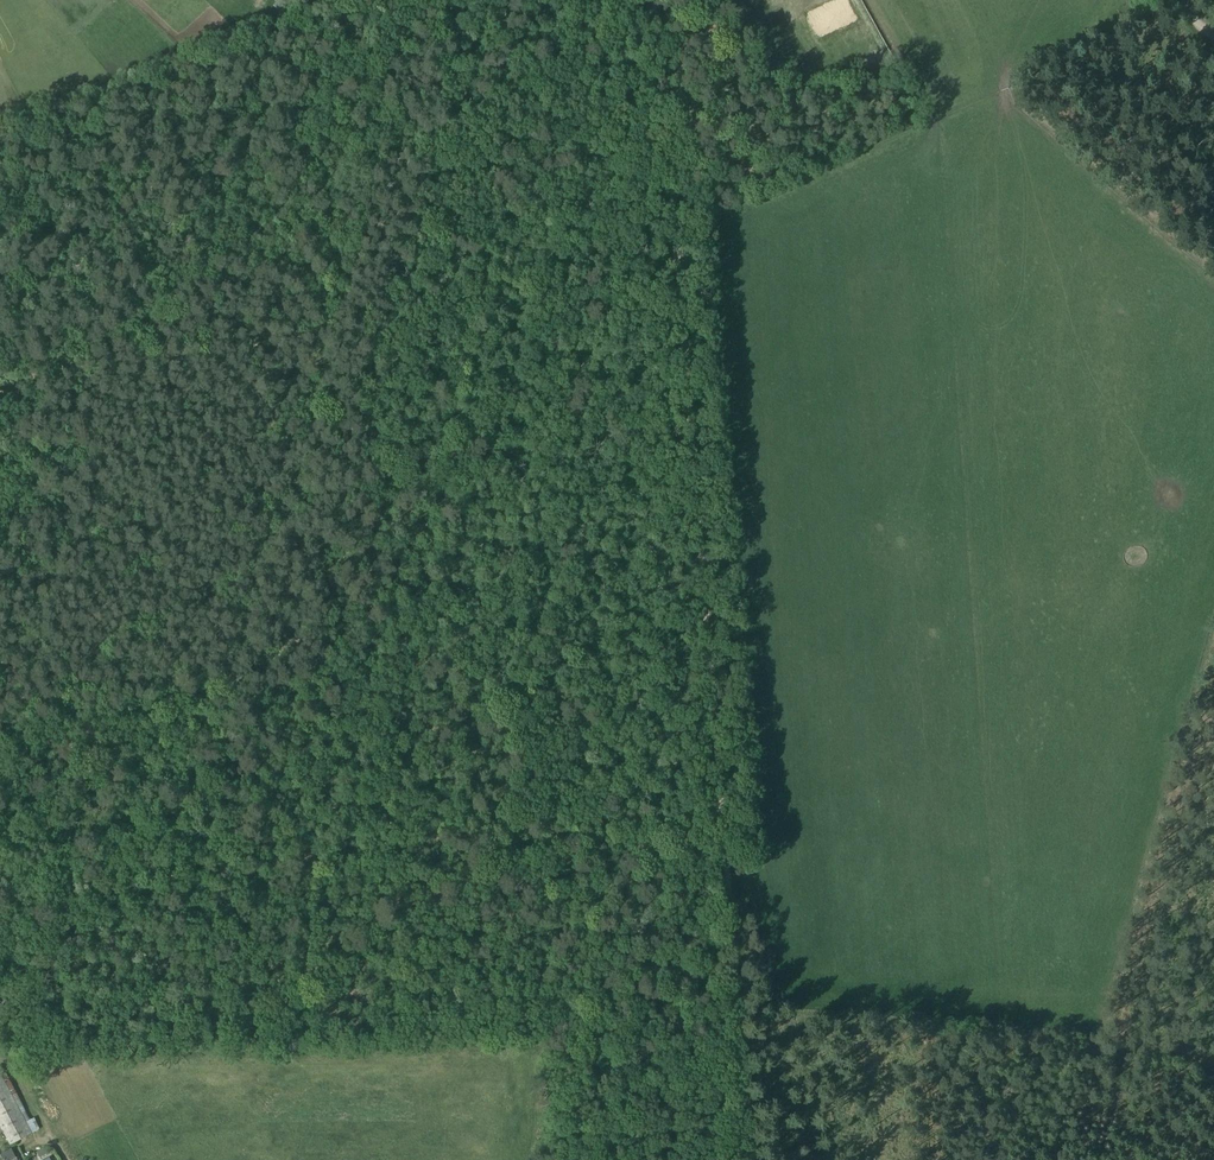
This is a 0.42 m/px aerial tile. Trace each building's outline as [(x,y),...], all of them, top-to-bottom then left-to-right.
[(292,1),(291,0),(278,0),(273,6),(280,13),(292,1)] [(10,1145),(36,1131),(9,1079),(4,1081),(0,1074),(0,1127),(10,1145)] [(0,1155),(0,1156),(2,1159),(17,1159),(11,1149),(0,1155)]
